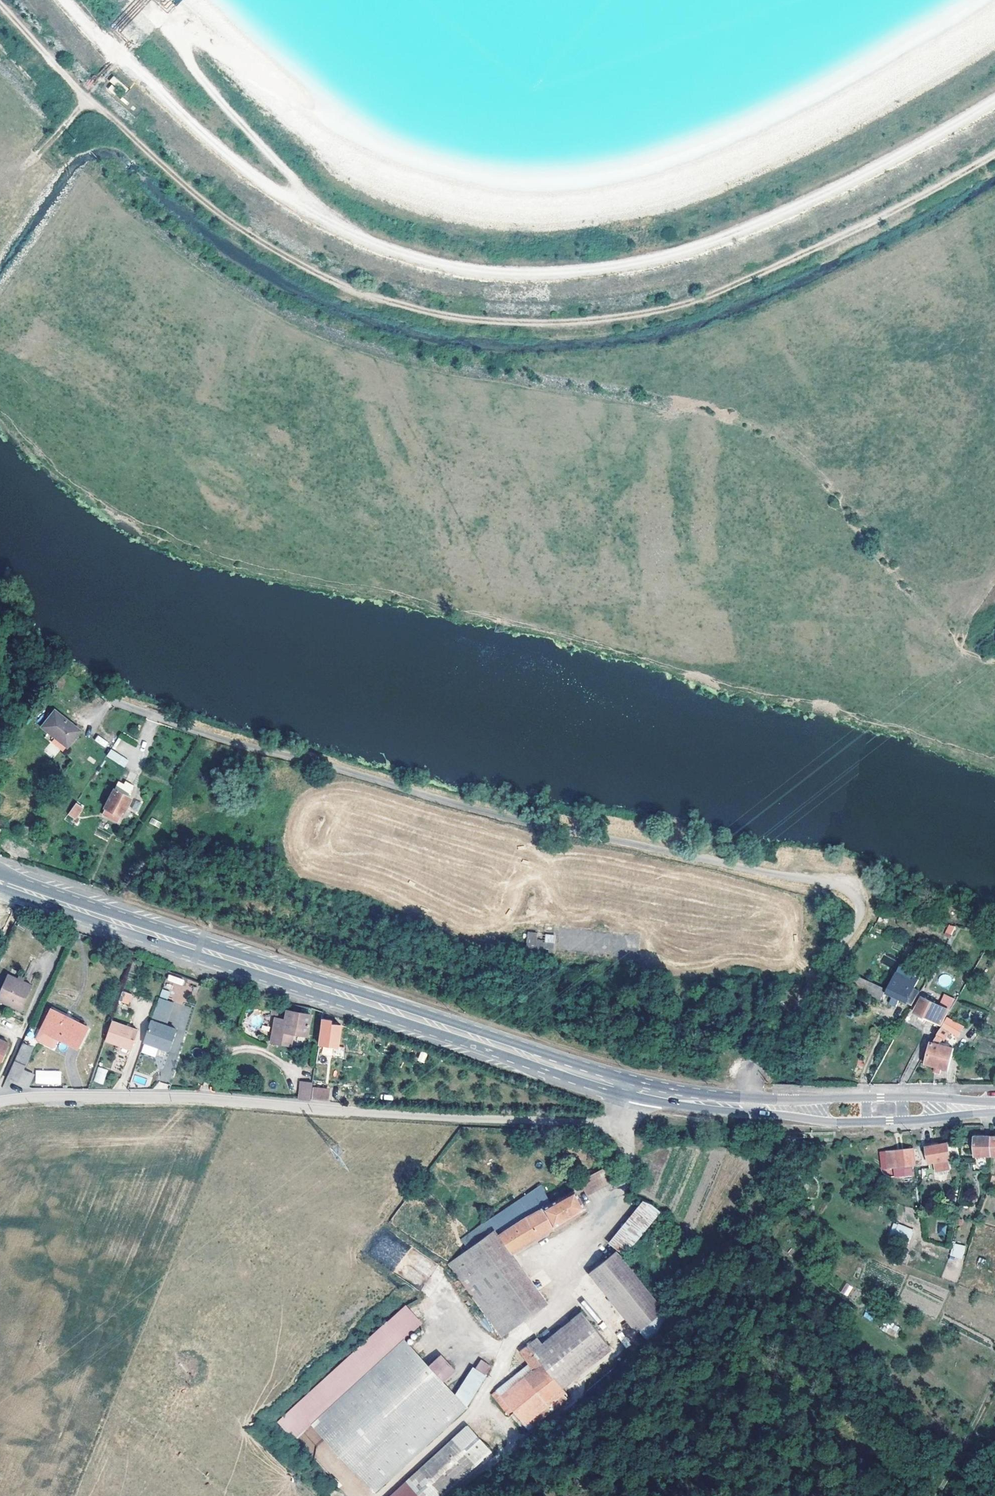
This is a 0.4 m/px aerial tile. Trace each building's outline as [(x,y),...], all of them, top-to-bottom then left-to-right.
[(78,730),(53,711),(41,727),(66,746),(78,730)] [(98,735),(94,740),(105,748),(109,743),(98,735)] [(51,757),(58,749),(50,743),(44,751),(51,757)] [(125,767),(129,760),(111,749),(106,756),(125,767)] [(114,788),(105,807),(121,815),(131,796),(128,795),(133,784),(125,779),(120,790),(114,788)] [(81,807),(74,803),(67,815),(74,819),(81,807)] [(151,817),(148,823),(159,828),(161,822),(151,817)] [(955,926),(949,925),(945,932),(951,935),(955,926)] [(990,941),(994,933),(990,933),(985,932),(983,931),(981,939),(990,941)] [(551,936),(525,932),(521,957),(540,960),(542,947),(550,948),(551,936)] [(542,947),(540,960),(548,961),(550,948),(542,947)] [(913,1006),(919,995),(923,986),(918,983),(919,981),(917,981),(917,983),(906,977),(910,970),(901,966),(888,992),(851,973),(846,982),(882,999),(885,992),(893,996),(890,1003),(897,1006),(900,1000),(913,1006)] [(3,993),(16,998),(14,1002),(25,1007),(35,983),(12,972),(3,993)] [(169,974),(167,980),(182,985),(184,979),(169,974)] [(168,998),(170,991),(162,989),(160,996),(168,998)] [(123,990),(118,1001),(129,1005),(133,995),(123,990)] [(2,997),(14,1002),(16,998),(3,993),(2,997)] [(911,1009),(915,1011),(923,997),(919,995),(913,1006),(911,1009)] [(942,1007),(923,997),(915,1011),(942,1025),(950,1011),(942,1007)] [(942,1007),(950,1011),(953,1005),(946,1001),(942,1007)] [(92,1025),(55,1004),(44,1023),(82,1044),(92,1025)] [(288,1009),(286,1018),(276,1017),(271,1041),(292,1044),(294,1032),(308,1034),(312,1014),(288,1009)] [(338,1019),(326,1017),(323,1043),(340,1046),(343,1023),(337,1023),(338,1019)] [(163,1042),(162,1046),(173,1050),(181,1027),(155,1018),(148,1037),(163,1042)] [(142,1029),(114,1019),(107,1039),(135,1048),(142,1029)] [(949,1070),(953,1048),(940,1043),(943,1038),(945,1039),(951,1031),(959,1036),(963,1029),(949,1019),(935,1042),(934,1041),(927,1064),(936,1067),(934,1072),(941,1074),(942,1068),(949,1070)] [(0,1036),(0,1061),(2,1062),(11,1042),(0,1036)] [(148,1037),(147,1041),(162,1046),(163,1042),(148,1037)] [(26,1039),(10,1075),(30,1084),(36,1071),(26,1067),(37,1045),(26,1039)] [(418,1061),(424,1063),(427,1053),(421,1051),(418,1061)] [(102,1085),(108,1070),(99,1066),(93,1081),(102,1085)] [(316,1089),(318,1071),(307,1070),(305,1088),(316,1089)] [(333,1080),(319,1078),(318,1089),(332,1090),(333,1080)] [(977,1156),(993,1156),(993,1138),(977,1138),(977,1156)] [(951,1144),(927,1147),(930,1164),(938,1163),(938,1167),(945,1166),(944,1162),(953,1160),(951,1144)] [(891,1168),(916,1165),(915,1150),(889,1152),(891,1168)] [(609,1173),(605,1166),(571,1185),(574,1191),(503,1237),(515,1253),(586,1207),(577,1192),(584,1189),(587,1194),(613,1179),(609,1173)] [(923,1170),(924,1180),(933,1179),(931,1169),(923,1170)] [(652,1204),(647,1201),(614,1244),(625,1253),(659,1210),(652,1204)] [(890,1242),(909,1243),(910,1225),(891,1224),(890,1242)] [(945,1235),(946,1225),(938,1224),(938,1235),(945,1235)] [(502,1339),(544,1307),(510,1259),(517,1255),(515,1253),(503,1237),(493,1243),(488,1238),(446,1265),(502,1339)] [(951,1257),(964,1259),(965,1245),(952,1244),(951,1257)] [(708,1256),(703,1251),(683,1272),(689,1277),(708,1256)] [(662,1312),(618,1253),(586,1279),(630,1338),(662,1312)] [(845,1283),(840,1293),(848,1297),(853,1286),(845,1283)] [(872,1320),(874,1314),(865,1311),(863,1318),(872,1320)] [(537,1339),(529,1345),(540,1361),(562,1389),(610,1349),(582,1313),(542,1345),(537,1339)] [(893,1337),(899,1328),(886,1319),(880,1328),(893,1337)] [(562,1389),(540,1361),(529,1345),(520,1353),(530,1365),(492,1397),(510,1419),(514,1415),(530,1433),(571,1400),(567,1395),(562,1389)] [(407,1348),(316,1433),(375,1495),(380,1495),(468,1413),(407,1348)] [(562,1389),(567,1395),(615,1356),(610,1349),(562,1389)] [(868,1416),(861,1423),(864,1426),(872,1419),(868,1416)] [(455,1448),(419,1481),(433,1495),(448,1495),(476,1469),(455,1448)]
